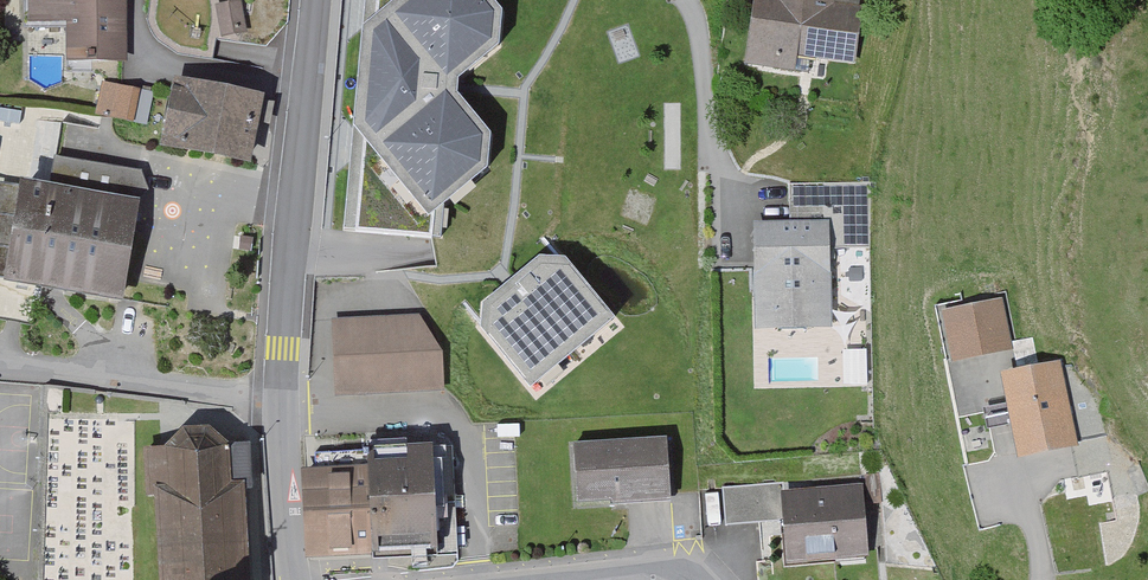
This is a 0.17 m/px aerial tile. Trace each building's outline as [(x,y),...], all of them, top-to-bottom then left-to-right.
[(28,22),(66,22),(66,60),(126,60),(126,0),(28,0),(28,22)] [(241,0),(217,5),(223,34),(247,29),(241,0)] [(349,223),(441,228),(444,192),(476,171),(478,136),(453,104),(457,62),(490,41),(492,9),(484,0),(371,0),(349,223)] [(735,73),(793,82),(797,57),(852,65),(862,0),(746,0),(735,73)] [(261,95),(176,78),(163,142),(249,158),(261,95)] [(141,90),(102,82),(96,114),(135,121),(141,90)] [(138,198),(23,178),(6,278),(121,298),(138,198)] [(870,184),(791,184),(790,223),(758,222),(757,325),(829,325),(829,244),(870,245),(870,184)] [(612,311),(563,254),(535,254),(484,299),(480,328),(527,383),(612,311)] [(1001,299),(945,310),(955,359),(1011,348),(1001,299)] [(423,318),(334,323),(338,401),(450,394),(449,355),(423,318)] [(1059,362),(1004,373),(1020,453),(1075,441),(1059,362)] [(210,419),(179,421),(157,446),(167,579),(248,579),(238,443),(210,419)] [(667,435),(572,440),(576,502),(671,497),(667,435)] [(373,474),(312,477),(317,565),(456,558),(450,449),(372,453),(373,474)] [(880,474),(864,474),(865,501),(881,501),(880,474)] [(781,483),(724,488),(728,524),(784,519),(782,494),(781,483)] [(860,487),(782,494),(784,519),(788,562),(867,555),(860,487)] [(1136,493),(1113,498),(1117,521),(1100,523),(1107,566),(1124,556),(1134,535),(1139,516),(1136,493)]
